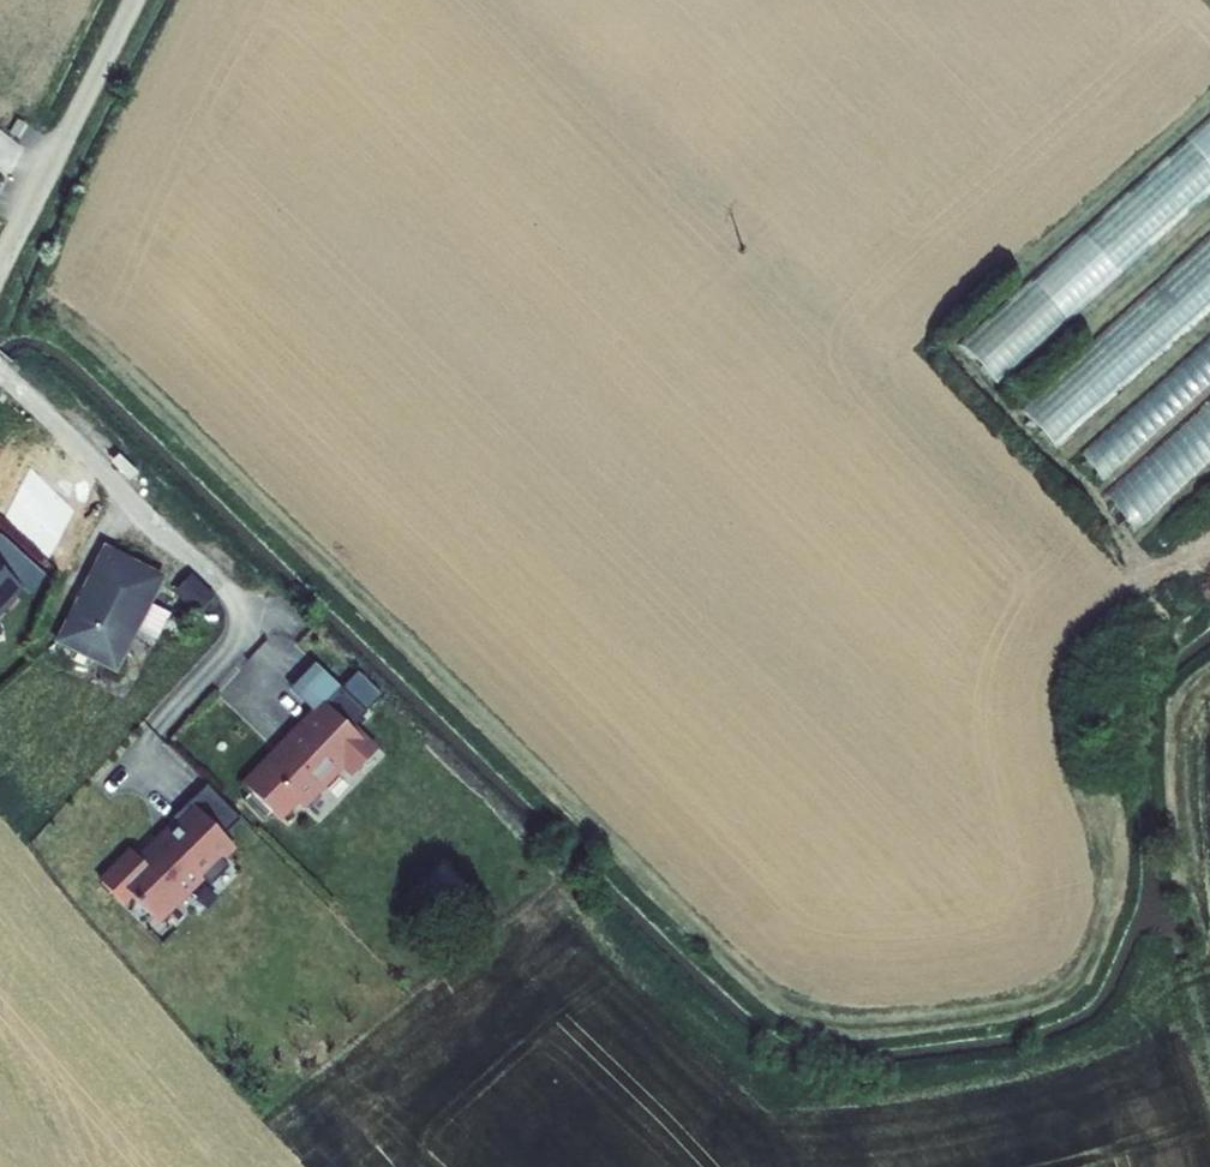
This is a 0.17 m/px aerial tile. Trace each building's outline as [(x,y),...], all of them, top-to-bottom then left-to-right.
[(18,120),(10,134),(19,139),(27,125),(18,120)] [(965,345),(996,386),(1209,195),(1209,127),(965,345)] [(1024,413),(1056,451),(1209,311),(1209,241),(1024,413)] [(1083,453),(1105,481),(1209,387),(1209,340),(1083,453)] [(1107,495),(1135,534),(1209,466),(1209,402),(1107,495)] [(16,599),(15,597),(24,587),(30,593),(47,574),(0,532),(0,615),(16,599)] [(153,603),(167,574),(105,542),(55,640),(118,673),(139,630),(153,603)] [(215,595),(191,572),(173,591),(197,614),(215,595)] [(153,603),(139,630),(157,639),(171,612),(153,603)] [(352,776),(380,746),(353,723),(383,692),(358,670),(341,689),(315,662),(291,686),(314,711),(242,781),(282,819),(300,802),(305,807),(345,769),(352,776)] [(243,817),(208,782),(173,818),(174,820),(139,856),(130,847),(99,880),(126,906),(134,897),(162,924),(237,846),(226,834),(243,817)]
